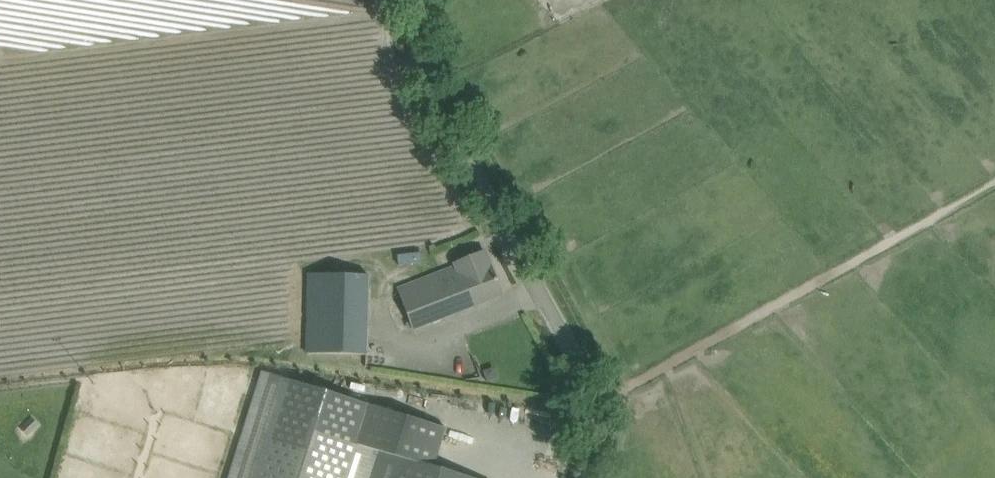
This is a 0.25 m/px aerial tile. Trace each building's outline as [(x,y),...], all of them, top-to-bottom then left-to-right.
[(486,251),(467,259),(456,263),(457,267),(399,290),(415,331),(503,294),(486,251)] [(308,354),(368,355),(369,275),(309,274),(308,354)] [(489,382),(498,378),(494,369),(485,373),(489,382)] [(435,467),(447,429),(367,405),(263,372),(230,477),(470,477),(435,467)]
